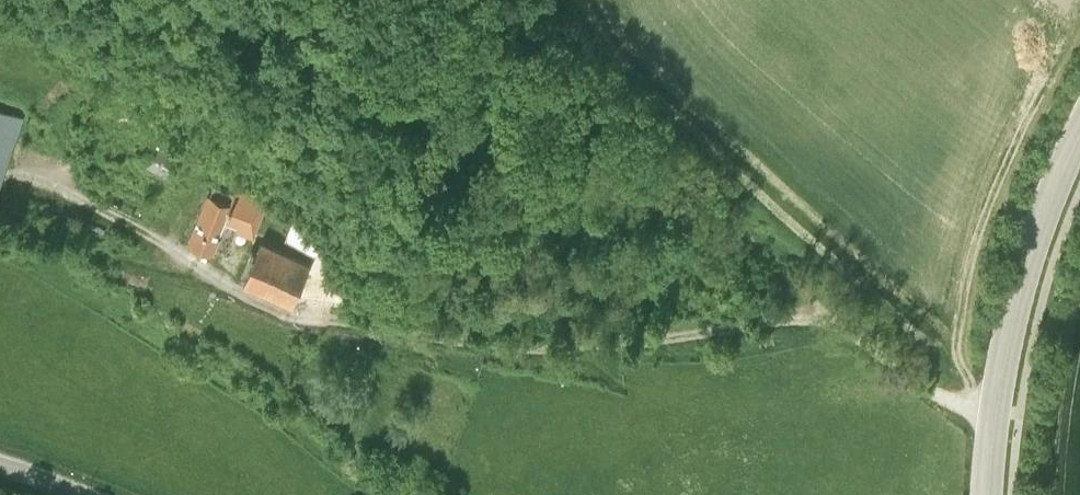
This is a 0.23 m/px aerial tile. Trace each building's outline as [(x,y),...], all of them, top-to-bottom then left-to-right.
[(0,76),(0,167),(28,85),(0,76)] [(124,151),(115,173),(148,188),(158,167),(124,151)] [(270,174),(219,153),(195,210),(217,219),(218,216),(230,221),(241,196),(258,202),(270,174)] [(316,233),(265,212),(249,254),(299,273),(316,233)]
